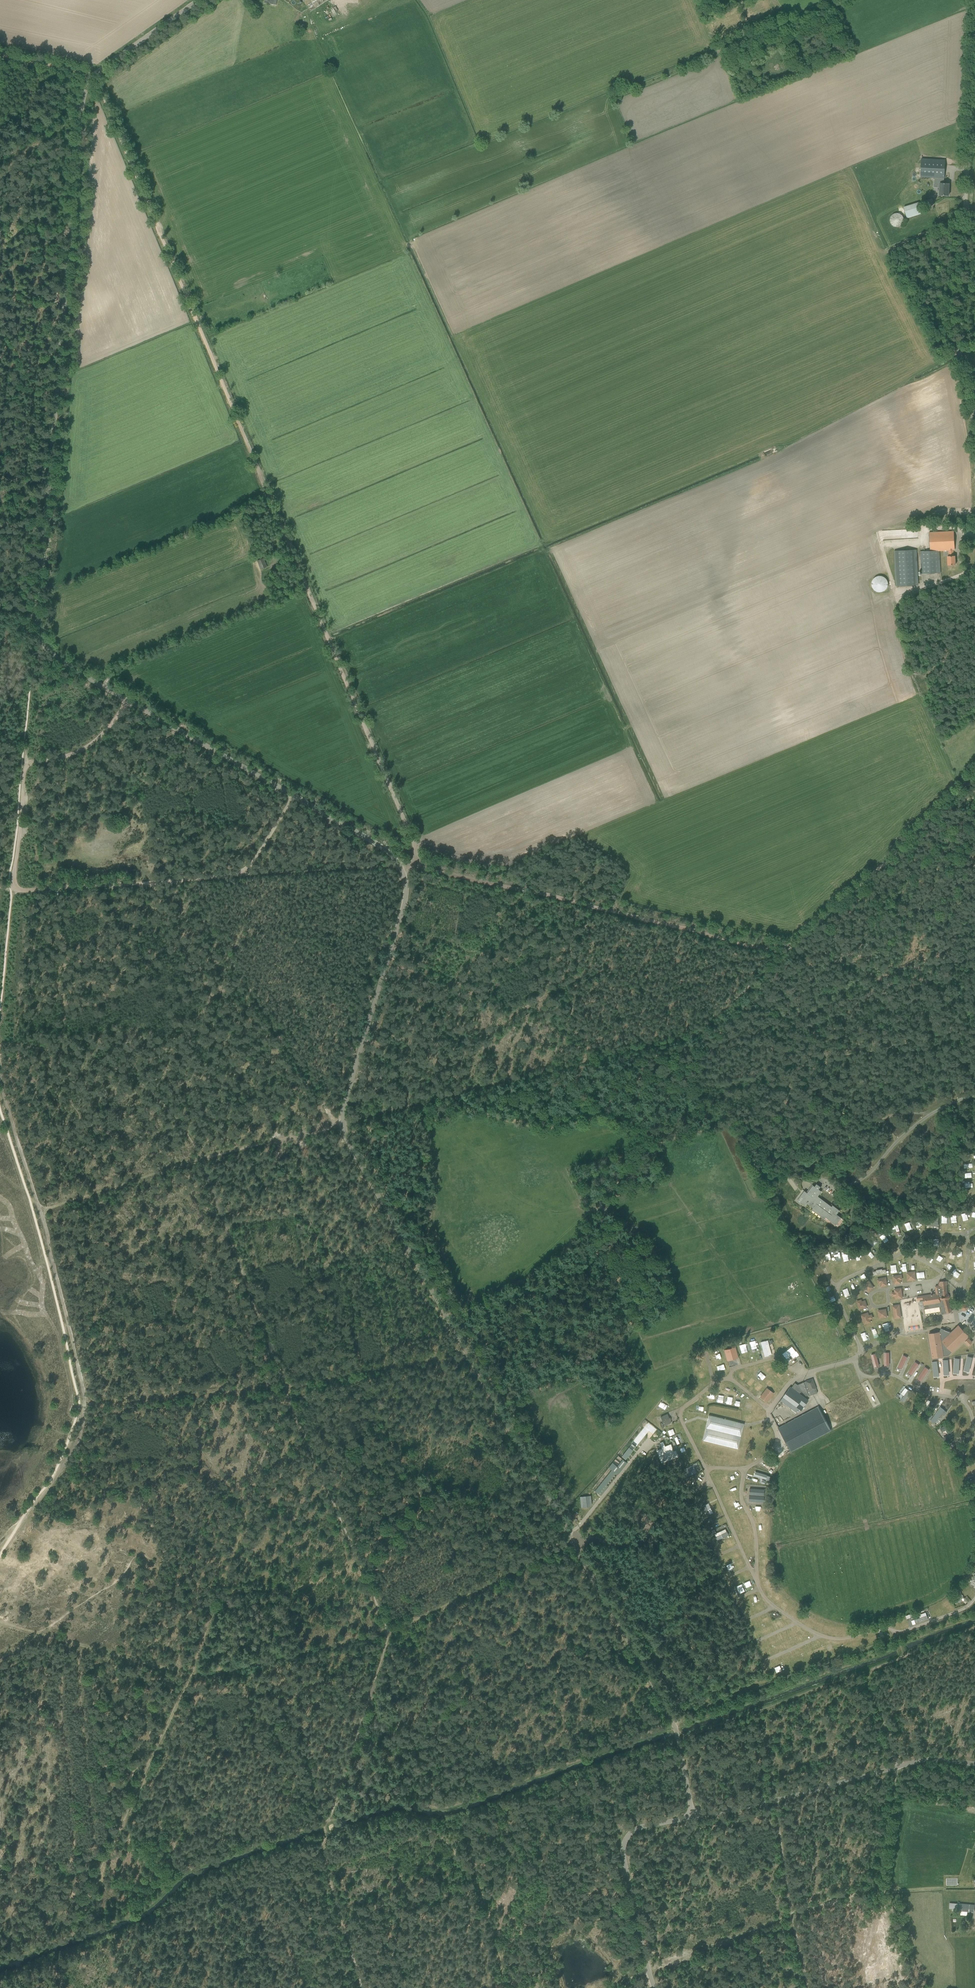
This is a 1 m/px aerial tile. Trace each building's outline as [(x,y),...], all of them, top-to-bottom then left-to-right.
[(945,160),(920,159),(920,177),(934,178),(944,178),(945,160)] [(949,184),(944,183),(944,178),(934,178),(934,184),(940,184),(940,195),(948,196),(949,191),(949,189),(949,184)] [(934,204),(933,200),(933,199),(920,203),(921,208),(934,204)] [(904,207),(907,218),(922,214),(918,202),(904,207)] [(899,212),(896,212),(894,212),(892,213),(891,215),(890,217),(890,219),(891,221),(892,222),(894,223),(896,223),(899,223),(900,221),(901,220),(902,218),(901,215),(900,214),(899,212)] [(920,551),(921,574),(941,573),(939,551),(949,550),(949,556),(948,556),(948,565),(955,565),(955,564),(955,560),(955,556),(953,556),(953,550),(955,550),(954,531),(929,533),(930,551),(920,551)] [(918,585),(916,553),(919,553),(918,550),(894,551),(896,586),(918,585)] [(267,567),(264,558),(257,561),(261,570),(267,567)] [(888,584),(888,582),(888,581),(887,580),(886,579),(886,578),(884,577),(883,576),(880,576),(879,576),(877,576),(875,577),(874,579),(872,580),(872,582),(872,584),(872,586),(873,588),(874,590),(876,591),(877,592),(879,592),(881,592),(883,592),(885,590),(887,589),(888,586),(888,584)] [(803,1198),(800,1202),(805,1206),(807,1203),(808,1202),(814,1207),(814,1208),(812,1210),(815,1211),(815,1212),(825,1219),(826,1217),(829,1219),(833,1223),(839,1215),(837,1214),(838,1213),(838,1212),(840,1210),(833,1205),(831,1207),(830,1206),(829,1205),(817,1196),(817,1197),(814,1195),(819,1189),(821,1187),(819,1185),(817,1184),(815,1186),(814,1186),(813,1185),(810,1189),(807,1193),(803,1198)] [(926,1215),(926,1225),(938,1226),(938,1215),(926,1215)] [(902,1226),(907,1232),(911,1229),(907,1223),(902,1226)] [(900,1241),(905,1245),(910,1237),(905,1234),(900,1241)] [(947,1313),(947,1312),(952,1311),(951,1308),(949,1300),(950,1298),(949,1295),(948,1293),(947,1284),(947,1281),(941,1282),(938,1282),(939,1285),(935,1286),(936,1294),(923,1296),(924,1301),(925,1305),(925,1309),(940,1306),(941,1314),(947,1313)] [(869,1282),(864,1285),(867,1289),(868,1291),(873,1288),(869,1282)] [(865,1301),(858,1303),(860,1309),(867,1307),(865,1301)] [(966,1303),(960,1306),(964,1311),(969,1308),(966,1303)] [(868,1313),(862,1315),(865,1324),(870,1322),(870,1320),(868,1316),(868,1313)] [(843,1318),(834,1322),(836,1327),(845,1323),(843,1318)] [(951,1332),(949,1332),(949,1331),(949,1332),(948,1331),(945,1330),(944,1330),(942,1329),(941,1328),(939,1332),(929,1334),(933,1358),(949,1355),(964,1340),(965,1341),(965,1342),(968,1346),(972,1342),(968,1339),(967,1338),(969,1336),(964,1331),(958,1326),(951,1332)] [(863,1342),(868,1340),(865,1332),(860,1334),(863,1342)] [(768,1340),(761,1341),(764,1356),(771,1355),(768,1340)] [(737,1355),(734,1345),(731,1346),(732,1347),(725,1349),(727,1358),(737,1355)] [(796,1357),(790,1349),(781,1355),(785,1360),(790,1357),(792,1359),(796,1357)] [(875,1353),(870,1354),(874,1367),(879,1366),(875,1353)] [(903,1355),(897,1367),(902,1369),(908,1357),(903,1355)] [(907,1372),(912,1375),(919,1364),(915,1361),(907,1372)] [(917,1378),(921,1381),(929,1369),(924,1366),(917,1378)] [(780,1401),(796,1412),(798,1409),(801,1410),(808,1400),(799,1393),(801,1391),(806,1396),(808,1395),(809,1396),(817,1393),(816,1389),(813,1379),(805,1381),(805,1382),(797,1385),(795,1383),(791,1387),(790,1387),(780,1401)] [(962,1384),(964,1391),(974,1387),(974,1382),(974,1380),(962,1384)] [(905,1389),(902,1393),(907,1396),(911,1390),(908,1388),(909,1387),(906,1385),(904,1388),(905,1389)] [(767,1389),(762,1395),(768,1400),(773,1394),(767,1389)] [(819,1398),(816,1395),(806,1407),(809,1410),(819,1398)] [(906,1407),(910,1408),(916,1398),(913,1396),(906,1407)] [(778,1428),(790,1452),(831,1430),(818,1406),(778,1428)] [(664,1426),(671,1423),(668,1413),(660,1416),(664,1426)] [(738,1449),(744,1423),(709,1415),(703,1440),(738,1449)] [(946,1429),(948,1433),(952,1431),(948,1423),(940,1427),(942,1431),(946,1429)] [(646,1425),(640,1431),(646,1436),(653,1428),(650,1426),(648,1427),(646,1425)] [(678,1456),(676,1450),(673,1451),(670,1445),(665,1447),(663,1442),(660,1443),(662,1448),(657,1451),(661,1462),(678,1456)] [(962,1453),(958,1445),(952,1448),(955,1456),(962,1453)] [(629,1447),(622,1456),(626,1459),(633,1450),(629,1447)] [(612,1470),(595,1491),(600,1495),(627,1462),(623,1459),(617,1466),(612,1462),(608,1467),(612,1470)] [(683,1469),(686,1477),(697,1473),(694,1465),(683,1469)] [(708,1503),(701,1506),(706,1516),(713,1513),(708,1503)] [(727,1556),(734,1553),(732,1548),(724,1551),(727,1556)] [(953,1591),(957,1603),(963,1601),(960,1589),(953,1591)] [(958,1903),(957,1910),(974,1912),(974,1907),(974,1904),(958,1903)]
